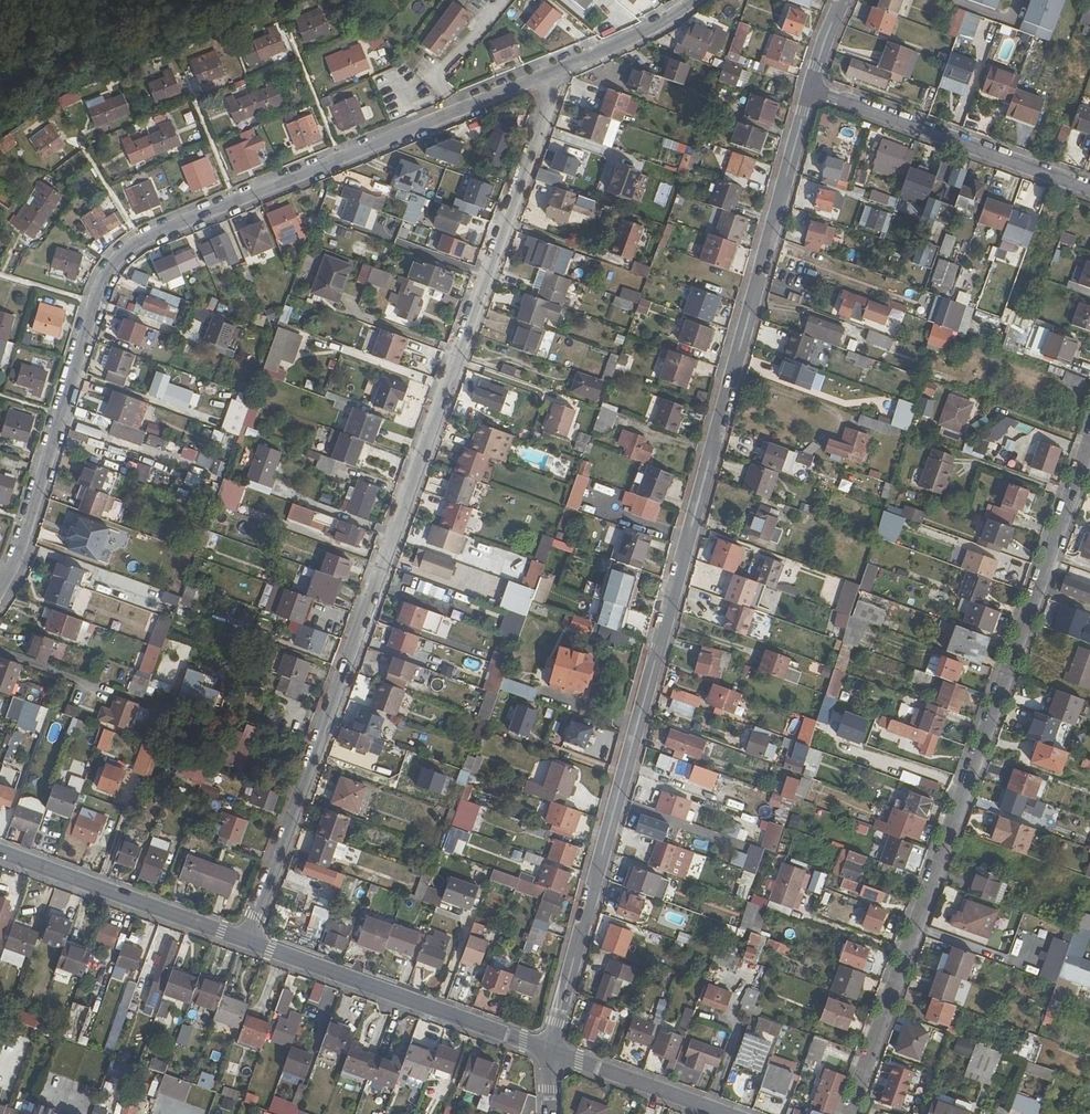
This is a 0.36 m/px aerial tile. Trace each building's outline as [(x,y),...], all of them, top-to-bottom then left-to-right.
[(586,9),(593,0),(575,0),(586,9)] [(810,8),(813,0),(789,0),(789,1),(810,8)] [(878,9),(896,15),(897,16),(903,0),(881,0),(878,9)] [(967,2),(995,12),(1000,0),(968,0),(967,2)] [(1024,22),(1053,32),(1064,0),(1032,0),(1024,22)] [(1079,22),(1086,25),(1089,15),(1089,0),(1087,0),(1079,22)] [(459,2),(424,42),(438,55),(452,38),(443,31),(448,26),(457,33),(473,14),(459,2)] [(562,14),(546,2),(527,25),(543,38),(544,37),(560,16),(562,14)] [(878,9),(873,7),(865,27),(888,36),(896,15),(878,9)] [(801,36),(809,15),(791,9),(783,29),(801,36)] [(971,42),(980,16),(965,11),(956,37),(971,42)] [(565,20),(560,16),(544,37),(549,40),(565,20)] [(302,21),(311,45),(336,34),(329,18),(313,25),(310,18),(302,21)] [(740,56),(751,26),(741,22),(730,52),(736,54),(740,56)] [(677,45),(673,53),(699,62),(705,49),(715,54),(718,46),(709,42),(712,35),(692,25),(681,47),(677,45)] [(260,46),(266,62),(292,52),(282,29),(274,32),(277,39),(260,46)] [(523,57),(513,35),(490,44),(500,67),(523,57)] [(721,39),(712,35),(709,42),(718,46),(721,39)] [(790,74),(801,43),(777,35),(769,58),(765,56),(761,64),(790,74)] [(913,51),(889,42),(880,68),(890,72),(903,77),(913,51)] [(903,77),(913,80),(922,54),(913,51),(903,77)] [(736,54),(730,52),(723,71),(720,80),(737,86),(743,69),(738,67),(739,64),(733,62),(736,54)] [(950,52),(946,63),(942,75),(968,84),(977,62),(950,52)] [(740,56),(736,54),(733,62),(739,64),(741,56),(740,56)] [(337,61),(346,84),(373,73),(366,56),(347,63),(345,58),(337,61)] [(880,68),(851,57),(846,73),(885,88),(890,72),(880,68)] [(198,63),(208,86),(232,76),(225,59),(209,66),(207,60),(198,63)] [(667,81),(685,88),(692,69),(674,63),(667,81)] [(1011,101),(1015,89),(1019,77),(990,66),(981,90),(1011,101)] [(654,76),(636,69),(629,90),(647,96),(654,76)] [(157,86),(164,104),(189,94),(179,71),(172,74),(174,79),(157,86)] [(235,102),(244,125),(293,105),(283,82),(274,86),(276,91),(245,103),(243,98),(235,102)] [(1011,101),(1006,114),(1034,124),(1043,100),(1015,89),(1011,101)] [(57,96),(61,107),(80,101),(76,90),(57,96)] [(601,115),(620,122),(622,123),(631,97),(611,90),(601,115)] [(715,93),(714,98),(713,100),(720,103),(722,96),(715,93)] [(770,126),(777,103),(752,95),(745,116),(743,116),(740,122),(768,132),(770,126)] [(707,96),(698,121),(704,123),(709,111),(713,100),(714,98),(707,96)] [(96,104),(106,127),(130,117),(123,100),(107,107),(105,100),(96,104)] [(717,114),(725,117),(729,106),(720,103),(713,100),(709,111),(717,114)] [(345,128),(348,135),(373,124),(364,101),(345,109),(351,125),(345,128)] [(1073,124),(1089,130),(1089,107),(1081,104),(1075,120),(1073,124)] [(579,127),(575,136),(603,145),(606,136),(614,139),(620,122),(601,115),(587,110),(583,122),(581,128),(579,127)] [(182,115),(187,125),(195,121),(191,111),(182,115)] [(709,111),(704,123),(708,124),(711,118),(715,119),(717,114),(709,111)] [(826,130),(830,116),(822,113),(817,127),(826,130)] [(1057,143),(1065,146),(1073,124),(1075,120),(1067,117),(1057,143)] [(292,129),(301,152),(329,141),(320,118),(292,129)] [(131,142),(141,165),(190,146),(180,122),(169,127),(171,131),(159,136),(157,132),(131,142)] [(495,133),(498,134),(510,138),(513,127),(499,122),(495,133)] [(761,153),(768,132),(740,122),(738,122),(732,143),(761,153)] [(33,150),(45,166),(65,150),(49,129),(43,134),(47,139),(33,150)] [(458,148),(451,133),(443,137),(449,152),(458,148)] [(510,138),(498,134),(490,154),(488,154),(485,163),(499,168),(510,138)] [(0,142),(0,150),(2,154),(17,145),(11,135),(0,142)] [(661,154),(668,156),(672,142),(665,140),(661,154)] [(875,162),(908,174),(911,166),(916,152),(883,140),(881,145),(879,150),(875,162)] [(241,170),(244,177),(268,167),(259,143),(241,150),(248,167),(241,170)] [(723,154),(725,149),(716,145),(715,151),(723,154)] [(580,161),(556,153),(551,169),(574,177),(580,161)] [(746,188),(756,160),(736,153),(726,181),(737,185),(746,188)] [(689,166),(693,157),(686,154),(683,164),(689,166)] [(844,163),(845,162),(830,158),(823,182),(846,189),(852,166),(844,163)] [(423,167),(402,159),(395,179),(416,187),(423,167)] [(942,161),(936,176),(925,206),(922,214),(947,224),(954,210),(962,187),(966,170),(942,161)] [(189,171),(199,195),(224,185),(222,178),(216,180),(209,163),(189,171)] [(633,199),(642,174),(619,166),(610,191),(633,199)] [(936,176),(911,166),(908,174),(899,196),(925,206),(936,176)] [(540,168),(536,180),(558,188),(561,189),(565,177),(540,168)] [(858,170),(855,182),(864,184),(866,172),(858,170)] [(145,171),(128,179),(132,186),(149,178),(145,171)] [(722,209),(727,211),(737,185),(726,181),(714,177),(704,202),(722,209)] [(962,187),(954,210),(973,217),(984,185),(975,181),(972,190),(962,187)] [(133,198),(141,219),(165,209),(156,185),(137,193),(139,196),(133,198)] [(13,227),(33,243),(64,202),(43,186),(13,227)] [(349,199),(371,207),(381,211),(386,197),(377,198),(346,187),(342,197),(349,199)] [(589,216),(594,201),(585,198),(561,189),(558,188),(547,216),(555,219),(554,222),(562,224),(563,221),(567,223),(573,210),(589,216)] [(843,206),(845,197),(822,191),(817,208),(832,212),(833,209),(836,210),(838,205),(843,206)] [(869,208),(893,213),(896,196),(872,192),(869,208)] [(419,223),(423,196),(407,194),(404,221),(419,223)] [(1004,204),(987,198),(979,222),(1005,231),(1012,211),(1014,208),(1014,206),(1004,202),(1004,204)] [(371,207),(349,199),(342,219),(364,227),(371,207)] [(289,206),(265,216),(274,240),(294,232),(297,239),(301,237),(289,206)] [(467,226),(470,217),(443,207),(436,225),(455,232),(458,223),(467,226)] [(864,227),(886,235),(893,215),(871,207),(864,227)] [(1028,249),(1040,217),(1014,208),(1012,211),(1030,217),(1020,244),(1003,238),(1002,241),(1028,249)] [(737,244),(739,245),(743,236),(742,235),(748,218),(727,211),(722,209),(713,235),(737,244)] [(1012,211),(1005,231),(1003,238),(1020,244),(1030,217),(1012,211)] [(86,222),(100,243),(122,228),(118,222),(111,226),(101,212),(86,222)] [(305,225),(312,227),(316,217),(316,215),(309,213),(305,225)] [(631,261),(643,228),(624,221),(612,254),(631,261)] [(835,237),(837,228),(813,222),(807,246),(821,251),(824,238),(829,239),(830,237),(835,237)] [(269,247),(260,223),(241,231),(250,255),(269,247)] [(400,227),(398,237),(406,239),(408,229),(400,227)] [(459,259),(464,243),(432,232),(427,248),(459,259)] [(1059,242),(1072,247),(1076,237),(1063,232),(1059,242)] [(945,233),(938,253),(948,257),(956,237),(945,233)] [(728,270),(737,244),(713,235),(711,234),(702,261),(728,270)] [(210,242),(197,248),(205,268),(224,260),(227,266),(236,263),(225,235),(209,241),(210,242)] [(313,246),(335,253),(339,244),(317,236),(313,246)] [(529,265),(549,272),(553,273),(562,248),(530,236),(527,246),(531,247),(535,249),(529,265)] [(930,269),(937,246),(918,241),(911,263),(930,269)] [(356,242),(353,252),(361,254),(363,243),(356,242)] [(531,247),(525,264),(529,265),(535,249),(531,247)] [(172,257),(152,265),(159,284),(179,276),(178,273),(197,266),(191,251),(172,258),(172,257)] [(86,262),(61,254),(55,272),(72,277),(70,284),(78,286),(86,262)] [(151,262),(152,265),(172,257),(171,254),(151,262)] [(335,301),(347,267),(324,258),(312,292),(335,301)] [(417,258),(408,278),(448,293),(454,275),(454,274),(417,258)] [(948,286),(950,287),(957,266),(943,261),(935,282),(948,286)] [(1089,295),(1089,262),(1087,261),(1077,290),(1089,295)] [(649,279),(652,272),(652,270),(637,264),(633,274),(649,279)] [(252,282),(245,265),(236,269),(243,286),(252,282)] [(385,280),(388,272),(371,266),(368,275),(385,280)] [(549,272),(539,298),(550,302),(561,306),(570,280),(553,273),(549,272)] [(130,280),(146,286),(149,278),(133,273),(130,280)] [(402,280),(403,276),(395,273),(395,274),(389,289),(392,290),(387,302),(395,305),(392,312),(402,315),(405,308),(409,310),(412,302),(408,300),(410,293),(404,290),(407,282),(402,280)] [(454,275),(448,293),(452,295),(458,276),(454,275)] [(951,300),(955,288),(950,287),(948,286),(945,297),(951,300)] [(713,323),(722,297),(696,288),(687,314),(713,323)] [(858,295),(843,289),(840,297),(845,298),(839,312),(850,316),(858,295)] [(790,298),(802,303),(805,296),(792,291),(790,298)] [(452,295),(448,293),(445,300),(458,304),(460,298),(452,295)] [(527,294),(518,320),(520,321),(540,328),(550,302),(539,298),(527,294)] [(945,297),(937,295),(929,321),(936,323),(945,297)] [(629,310),(632,302),(617,296),(614,304),(629,310)] [(141,308),(163,317),(167,306),(146,297),(141,308)] [(213,311),(218,301),(209,297),(205,308),(213,311)] [(943,325),(951,300),(945,297),(936,323),(943,325)] [(47,298),(38,325),(64,333),(73,306),(63,303),(60,310),(55,309),(57,302),(47,298)] [(635,313),(647,317),(652,302),(640,298),(635,313)] [(888,298),(885,305),(906,312),(907,307),(898,303),(898,302),(888,298)] [(1081,302),(1073,324),(1089,330),(1089,305),(1081,302)] [(20,312),(0,306),(0,362),(4,363),(20,312)] [(174,308),(167,306),(163,317),(170,319),(174,308)] [(163,317),(141,308),(139,314),(168,324),(170,319),(163,317)] [(247,311),(244,320),(254,323),(257,314),(247,311)] [(812,316),(805,335),(815,338),(839,347),(846,329),(812,316)] [(139,346),(146,327),(123,318),(116,338),(139,346)] [(233,326),(211,318),(203,341),(225,349),(233,326)] [(511,345),(537,355),(538,352),(534,351),(541,332),(544,333),(546,330),(540,328),(520,321),(518,324),(521,325),(514,343),(512,343),(511,345)] [(715,342),(718,334),(689,323),(681,342),(708,351),(712,341),(715,342)] [(936,323),(929,342),(948,349),(954,329),(943,325),(936,323)] [(518,324),(512,343),(514,343),(521,325),(518,324)] [(1009,324),(1001,348),(1012,351),(1020,328),(1009,324)] [(1070,365),(1079,340),(1036,325),(1027,350),(1070,365)] [(261,374),(275,379),(277,373),(271,371),(275,358),(284,361),(293,334),(277,329),(261,374)] [(398,365),(406,339),(382,330),(372,356),(398,365)] [(792,330),(783,356),(785,357),(789,359),(793,360),(806,365),(815,338),(805,335),(792,330)] [(892,349),(896,338),(873,330),(869,340),(892,349)] [(963,340),(965,333),(958,331),(956,337),(963,340)] [(534,351),(538,352),(544,333),(541,332),(534,351)] [(614,342),(622,345),(624,336),(616,334),(614,342)] [(225,349),(203,341),(201,347),(223,355),(225,349)] [(109,355),(105,367),(104,368),(110,370),(107,379),(125,385),(135,355),(112,347),(109,355)] [(697,369),(700,360),(666,348),(663,357),(668,360),(661,379),(687,388),(691,377),(691,376),(689,375),(692,368),(693,368),(697,369)] [(868,369),(871,359),(850,351),(848,357),(858,361),(856,365),(868,369)] [(616,367),(628,371),(633,356),(620,352),(616,367)] [(610,381),(619,356),(610,353),(601,378),(610,381)] [(101,365),(105,367),(109,355),(105,354),(101,365)] [(789,359),(785,357),(778,377),(782,378),(786,366),(789,359)] [(811,389),(818,369),(806,365),(793,360),(790,368),(786,366),(782,378),(811,389)] [(53,370),(29,363),(23,381),(39,386),(37,392),(46,394),(53,370)] [(503,364),(501,372),(513,376),(514,374),(521,377),(523,371),(503,364)] [(1049,365),(1047,371),(1059,376),(1061,370),(1049,365)] [(1083,387),(1087,377),(1068,370),(1064,380),(1083,387)] [(930,371),(929,379),(945,382),(947,373),(930,371)] [(168,377),(158,373),(151,393),(160,397),(162,396),(169,399),(169,401),(186,407),(187,405),(191,407),(195,395),(192,394),(192,393),(166,383),(168,377)] [(409,386),(384,377),(374,405),(399,413),(409,386)] [(601,393),(604,384),(588,378),(581,395),(593,399),(596,392),(601,393)] [(192,389),(194,381),(183,379),(182,388),(192,389)] [(508,392),(482,381),(475,400),(501,411),(508,392)] [(927,383),(924,393),(933,395),(934,395),(937,387),(927,383)] [(105,417),(115,421),(137,429),(147,402),(115,391),(111,402),(114,403),(112,409),(108,409),(105,417)] [(229,398),(221,431),(242,436),(242,435),(251,437),(259,407),(244,403),(246,395),(238,392),(236,400),(229,398)] [(933,395),(924,393),(922,401),(930,404),(933,395)] [(604,406),(607,398),(600,395),(595,407),(603,409),(604,406)] [(974,403),(951,395),(941,424),(943,425),(941,432),(961,439),(974,403)] [(656,425),(678,433),(682,422),(679,421),(681,416),(685,406),(666,399),(656,425)] [(900,429),(908,431),(916,404),(897,399),(892,419),(878,416),(877,420),(859,415),(856,425),(898,436),(900,429)] [(577,412),(556,404),(547,430),(568,438),(577,412)] [(613,429),(620,412),(604,406),(603,409),(596,430),(608,435),(611,428),(613,429)] [(381,417),(354,408),(345,434),(363,441),(372,444),(381,417)] [(7,435),(31,443),(40,416),(31,413),(29,421),(12,416),(7,435)] [(206,413),(203,423),(216,428),(220,418),(206,413)] [(1005,420),(1004,427),(1022,432),(1024,425),(1005,420)] [(142,447),(147,432),(137,429),(115,421),(110,435),(142,447)] [(145,432),(158,435),(160,426),(147,423),(145,432)] [(473,439),(469,449),(489,456),(493,458),(503,431),(480,423),(474,439),(473,439)] [(981,431),(976,447),(965,443),(962,452),(984,459),(990,439),(1001,443),(1006,427),(992,423),(989,434),(981,431)] [(850,428),(844,444),(847,445),(854,430),(850,428)] [(643,462),(649,464),(655,447),(646,444),(648,439),(625,430),(621,438),(623,439),(621,444),(629,447),(625,455),(643,462)] [(847,445),(844,444),(832,440),(829,450),(861,462),(871,437),(854,430),(847,445)] [(503,431),(493,458),(501,460),(511,434),(503,431)] [(349,464),(354,466),(363,441),(345,434),(340,433),(331,458),(349,464)] [(577,450),(587,454),(591,443),(593,439),(582,435),(577,450)] [(165,450),(167,439),(148,436),(146,446),(165,450)] [(87,445),(101,448),(102,443),(89,439),(87,445)] [(1062,447),(1044,440),(1035,465),(1054,471),(1062,447)] [(222,446),(214,443),(212,450),(220,453),(222,446)] [(272,477),(281,451),(258,443),(246,478),(272,487),(276,478),(272,477)] [(783,470),(790,450),(772,444),(765,464),(783,470)] [(183,446),(180,457),(194,462),(197,451),(183,446)] [(467,448),(458,474),(478,481),(480,482),(489,456),(469,449),(467,448)] [(921,487),(941,493),(946,478),(949,479),(954,464),(952,464),(954,455),(934,449),(931,457),(931,456),(921,487)] [(1014,449),(1010,467),(1017,468),(1021,450),(1014,449)] [(317,461),(320,454),(309,450),(307,458),(317,461)] [(816,457),(804,452),(802,459),(814,463),(816,457)] [(150,453),(149,458),(164,461),(165,455),(150,453)] [(197,467),(211,468),(212,454),(197,454),(197,467)] [(317,470),(328,474),(331,475),(334,467),(346,471),(349,464),(331,458),(322,455),(317,470)] [(851,468),(853,462),(833,455),(831,460),(851,468)] [(80,485),(96,491),(104,468),(86,462),(78,485),(80,485)] [(639,495),(650,464),(649,464),(643,462),(631,492),(634,493),(639,495)] [(586,463),(582,475),(592,478),(593,475),(591,474),(594,465),(586,463)] [(145,481),(150,467),(139,464),(135,478),(145,481)] [(663,504),(674,474),(650,464),(639,495),(659,502),(661,503),(663,504)] [(769,499),(779,473),(753,464),(743,490),(769,499)] [(893,484),(896,475),(873,467),(870,476),(893,484)] [(96,491),(108,495),(116,472),(104,468),(96,491)] [(0,473),(0,492),(7,494),(5,502),(13,504),(20,479),(0,473)] [(183,484),(200,489),(204,478),(187,473),(183,484)] [(447,499),(451,500),(469,507),(478,481),(458,474),(456,473),(453,481),(447,499)] [(576,487),(569,508),(580,512),(592,478),(582,475),(580,474),(576,487)] [(848,477),(846,488),(858,490),(860,479),(848,477)] [(213,503),(235,512),(245,488),(223,479),(213,503)] [(1023,510),(1033,485),(1015,479),(1003,509),(995,506),(991,519),(1014,527),(1020,509),(1023,510)] [(450,480),(443,497),(447,499),(453,481),(450,480)] [(357,492),(354,500),(350,512),(368,519),(380,488),(361,481),(357,492)] [(877,481),(874,487),(885,492),(888,486),(877,481)] [(96,491),(80,485),(75,498),(82,501),(79,510),(100,518),(103,510),(108,512),(113,497),(108,495),(96,491)] [(328,503),(331,496),(321,493),(319,500),(328,503)] [(659,502),(639,495),(634,493),(629,505),(636,508),(633,514),(652,521),(659,502)] [(451,500),(441,526),(463,534),(473,508),(469,507),(451,500)] [(655,522),(661,503),(659,502),(652,521),(655,522)] [(808,519),(810,513),(781,503),(780,507),(786,509),(785,511),(808,519)] [(324,538),(330,515),(290,505),(284,527),(324,538)] [(584,505),(582,511),(599,516),(601,510),(584,505)] [(776,528),(781,513),(762,506),(758,519),(754,518),(751,525),(756,526),(752,535),(780,544),(785,531),(776,528)] [(900,516),(902,511),(888,506),(886,512),(900,516)] [(921,523),(924,512),(904,506),(901,518),(921,523)] [(884,511),(875,536),(895,543),(904,518),(884,511)] [(329,527),(340,531),(344,521),(333,516),(329,527)] [(73,539),(69,549),(99,560),(110,528),(80,518),(77,528),(72,526),(68,537),(73,539)] [(1008,547),(1015,527),(1014,527),(991,519),(984,538),(1005,546),(1008,547)] [(358,546),(365,528),(344,521),(340,531),(338,539),(358,546)] [(441,526),(438,525),(431,543),(460,554),(467,536),(463,534),(441,526)] [(640,569),(652,537),(629,529),(618,561),(640,569)] [(1085,556),(1089,558),(1089,533),(1088,532),(1086,533),(1079,552),(1081,555),(1085,556)] [(534,561),(548,566),(552,555),(557,539),(543,534),(534,561)] [(982,545),(1003,552),(1005,546),(984,538),(982,545)] [(721,541),(712,566),(735,574),(744,550),(721,541)] [(411,567),(449,580),(456,561),(418,548),(411,567)] [(969,570),(992,578),(996,567),(994,566),(996,559),(970,550),(964,568),(969,570)] [(320,571),(340,579),(345,581),(351,563),(326,554),(320,571)] [(639,577),(641,569),(640,569),(618,561),(606,557),(603,565),(639,577)] [(766,557),(757,582),(760,583),(777,589),(786,564),(766,557)] [(51,558),(45,574),(49,575),(55,559),(51,558)] [(55,559),(49,575),(53,577),(74,584),(75,585),(81,569),(55,559)] [(548,566),(534,561),(527,578),(525,577),(522,586),(538,591),(548,566)] [(880,567),(869,563),(863,584),(861,590),(872,594),(880,567)] [(308,596),(312,597),(332,604),(340,579),(320,571),(317,570),(308,596)] [(983,604),(992,578),(969,570),(960,596),(973,600),(983,604)] [(736,574),(727,599),(733,602),(751,608),(760,583),(757,582),(736,574)] [(66,607),(74,584),(53,577),(45,600),(66,607)] [(1066,577),(1061,591),(1089,602),(1089,585),(1066,577)] [(607,595),(613,596),(618,581),(613,579),(607,595)] [(863,584),(850,580),(846,592),(859,595),(861,590),(863,584)] [(636,587),(618,581),(613,596),(611,601),(629,608),(636,587)] [(511,611),(528,617),(535,602),(538,591),(522,586),(519,584),(509,610),(511,611)] [(278,615),(303,624),(312,597),(308,596),(287,588),(278,615)] [(859,595),(856,605),(853,616),(866,621),(878,625),(886,599),(872,594),(861,590),(859,595)] [(178,605),(181,597),(165,591),(162,600),(178,605)] [(859,595),(846,592),(843,601),(856,605),(859,595)] [(451,593),(449,599),(466,605),(469,598),(451,593)] [(994,629),(1001,610),(983,604),(973,600),(966,619),(994,629)] [(606,601),(598,623),(619,631),(627,607),(606,601)] [(430,611),(404,602),(401,610),(404,611),(399,622),(422,630),(430,611)] [(729,619),(726,628),(747,636),(753,619),(756,610),(751,608),(733,602),(730,611),(732,612),(729,619)] [(1062,605),(1054,630),(1089,643),(1089,625),(1087,623),(1089,615),(1089,614),(1062,605)] [(452,618),(462,622),(465,612),(456,609),(452,618)] [(80,620),(53,610),(46,629),(73,639),(77,629),(80,620)] [(142,610),(139,619),(146,622),(150,613),(142,610)] [(502,637),(519,644),(528,617),(511,611),(502,637)] [(464,620),(481,624),(483,616),(467,612),(464,620)] [(849,629),(853,616),(844,613),(840,625),(849,629)] [(168,634),(172,620),(161,616),(150,645),(162,649),(168,634)] [(619,644),(623,632),(619,631),(598,623),(576,616),(572,627),(619,644)] [(866,621),(853,616),(849,629),(847,635),(860,639),(866,621)] [(753,619),(747,636),(754,638),(760,622),(753,619)] [(977,660),(986,633),(944,619),(941,629),(945,631),(947,625),(957,628),(949,650),(977,660)] [(80,620),(77,629),(86,632),(89,623),(80,620)] [(89,623),(86,632),(107,639),(110,631),(89,623)] [(320,652),(328,633),(305,625),(298,645),(312,650),(320,652)] [(419,636),(396,628),(389,646),(412,655),(419,636)] [(59,641),(35,632),(27,656),(46,663),(51,648),(57,649),(59,641)] [(981,662),(990,635),(986,633),(977,660),(981,662)] [(847,635),(845,642),(855,646),(858,647),(860,639),(847,635)] [(847,672),(855,646),(845,642),(837,668),(846,672),(847,672)] [(158,661),(162,649),(150,645),(141,671),(145,672),(152,675),(158,661)] [(296,648),(311,653),(312,650),(298,645),(296,648)] [(719,649),(705,646),(703,652),(718,656),(719,649)] [(1080,646),(1071,672),(1068,671),(1065,680),(1089,688),(1089,650),(1080,646)] [(595,663),(596,658),(565,648),(562,658),(561,658),(555,660),(553,666),(557,669),(558,670),(553,686),(575,694),(577,688),(585,691),(588,685),(590,686),(597,664),(595,663)] [(454,650),(451,658),(460,661),(463,653),(454,650)] [(280,674),(287,655),(278,652),(272,671),(280,674)] [(718,656),(703,652),(702,652),(696,671),(717,678),(723,658),(718,656)] [(768,652),(761,671),(785,679),(799,684),(803,673),(788,668),(791,660),(768,652)] [(287,655),(280,674),(294,679),(303,682),(310,664),(287,655)] [(394,657),(392,664),(388,673),(410,681),(423,686),(430,670),(394,657)] [(947,679),(958,683),(965,665),(944,657),(937,676),(947,679)] [(2,659),(0,663),(0,692),(11,696),(22,666),(2,659)] [(439,675),(455,679),(458,669),(442,665),(439,675)] [(489,692),(500,696),(502,690),(506,680),(509,670),(500,666),(494,684),(491,683),(487,691),(489,692)] [(835,670),(826,667),(823,676),(832,679),(835,670)] [(836,697),(838,698),(846,672),(837,668),(829,695),(836,697)] [(932,680),(934,674),(917,668),(915,674),(932,680)] [(190,670),(179,697),(215,709),(221,692),(215,690),(218,680),(190,670)] [(514,679),(529,679),(529,671),(515,670),(514,679)] [(149,686),(152,675),(145,672),(143,678),(136,676),(130,694),(144,699),(146,693),(149,686)] [(388,673),(385,683),(406,691),(410,681),(388,673)] [(310,685),(303,682),(294,679),(287,695),(304,701),(310,685)] [(433,692),(443,689),(440,679),(430,681),(433,692)] [(959,712),(969,687),(958,683),(947,679),(938,704),(940,705),(951,709),(959,712)] [(155,680),(153,686),(166,690),(168,684),(155,680)] [(506,680),(502,690),(530,700),(535,702),(539,691),(506,680)] [(382,681),(376,698),(378,699),(384,682),(382,681)] [(397,716),(407,691),(406,691),(385,683),(384,682),(378,699),(376,698),(372,707),(397,716)] [(24,696),(37,701),(42,688),(28,683),(24,696)] [(731,690),(715,684),(708,702),(725,708),(731,690)] [(155,688),(149,686),(146,693),(152,695),(155,688)] [(676,689),(672,698),(676,699),(687,703),(690,694),(676,689)] [(1086,699),(1058,689),(1055,700),(1059,701),(1053,717),(1062,720),(1073,724),(1076,725),(1086,699)] [(731,690),(725,708),(735,712),(742,694),(731,690)] [(127,700),(104,692),(99,706),(90,703),(85,715),(118,727),(127,700)] [(483,719),(491,722),(500,696),(489,692),(480,718),(483,719)] [(813,719),(820,722),(824,709),(829,695),(821,693),(813,719)] [(829,695),(824,709),(832,711),(836,697),(829,695)] [(25,701),(15,697),(8,718),(18,722),(20,717),(25,701)] [(687,703),(676,699),(673,709),(690,715),(693,705),(687,703)] [(1054,699),(1048,715),(1053,717),(1059,701),(1055,700),(1054,699)] [(35,704),(25,701),(20,717),(29,720),(35,704)] [(931,702),(927,715),(935,718),(940,705),(938,704),(931,702)] [(77,708),(67,705),(64,715),(73,718),(77,708)] [(538,712),(517,705),(508,730),(528,738),(538,712)] [(921,728),(941,735),(951,709),(940,705),(935,718),(927,715),(921,728)] [(206,710),(196,706),(194,713),(204,716),(206,710)] [(1039,711),(1029,737),(1041,742),(1053,746),(1062,720),(1053,717),(1048,715),(1039,711)] [(355,728),(354,730),(378,738),(384,719),(366,712),(362,721),(359,719),(355,718),(352,727),(355,728)] [(588,749),(597,723),(575,715),(567,741),(588,749)] [(835,737),(858,744),(866,722),(842,715),(835,737)] [(934,755),(941,735),(921,728),(887,716),(883,726),(928,743),(925,752),(934,755)] [(18,722),(17,726),(26,729),(29,720),(20,717),(18,722)] [(474,744),(481,747),(486,736),(487,732),(491,722),(483,719),(474,744)] [(1062,720),(1053,746),(1064,750),(1073,724),(1062,720)] [(238,721),(223,764),(241,771),(257,728),(248,725),(238,721)] [(354,730),(344,726),(339,740),(369,751),(370,749),(380,753),(382,749),(393,753),(396,745),(378,738),(354,730)] [(692,734),(674,727),(668,745),(677,748),(687,751),(704,758),(710,740),(692,734)] [(102,728),(96,748),(107,752),(113,732),(102,728)] [(773,736),(758,730),(750,750),(765,756),(773,736)] [(812,748),(812,746),(796,740),(790,757),(807,762),(812,748)] [(1053,746),(1041,742),(1033,761),(1062,772),(1069,752),(1064,750),(1053,746)] [(156,748),(146,744),(136,773),(146,776),(156,748)] [(674,757),(684,760),(687,751),(677,748),(674,757)] [(825,752),(812,748),(807,762),(807,763),(820,767),(825,752)] [(465,770),(472,773),(473,772),(478,757),(471,755),(465,770)] [(699,781),(702,770),(659,755),(655,766),(673,772),(684,776),(699,781)] [(787,765),(804,771),(807,763),(807,762),(790,757),(787,765)] [(71,768),(83,772),(86,764),(73,760),(71,768)] [(568,806),(580,770),(556,761),(543,798),(568,806)] [(108,766),(100,790),(118,797),(126,773),(125,773),(126,770),(118,767),(117,770),(108,766)] [(208,767),(204,779),(213,783),(217,770),(208,767)] [(1016,771),(1009,789),(1028,796),(1034,798),(1040,781),(1016,771)] [(359,811),(368,787),(344,778),(335,802),(359,811)] [(783,796),(795,800),(801,782),(789,778),(783,796)] [(921,787),(938,793),(941,784),(925,778),(921,787)] [(738,782),(733,798),(748,803),(753,787),(738,782)] [(0,785),(0,808),(1,808),(4,801),(12,804),(16,791),(0,785)] [(81,795),(54,785),(46,808),(73,817),(73,815),(81,795)] [(468,801),(473,787),(466,785),(461,799),(468,801)] [(278,795),(256,788),(250,804),(273,812),(278,795)] [(1002,808),(1021,815),(1028,796),(1009,789),(1002,808)] [(659,810),(685,819),(691,802),(665,793),(660,808),(657,807),(656,810),(659,811),(659,810)] [(907,811),(928,818),(934,801),(913,793),(907,811)] [(460,820),(467,802),(462,800),(458,812),(453,827),(458,828),(460,820)] [(552,832),(574,839),(576,832),(577,833),(584,814),(558,804),(550,823),(555,825),(552,832)] [(44,815),(18,806),(11,826),(28,832),(22,846),(32,850),(44,815)] [(328,809),(319,835),(320,835),(338,842),(342,844),(352,818),(328,809)] [(93,821),(96,814),(83,810),(80,817),(93,821)] [(458,812),(451,811),(446,824),(453,827),(458,812)] [(221,836),(218,844),(235,850),(237,843),(239,843),(246,822),(222,813),(219,822),(225,824),(224,828),(221,836)] [(920,838),(926,819),(910,813),(907,824),(902,822),(899,830),(920,838)] [(80,817),(73,815),(73,817),(67,833),(95,843),(98,835),(102,836),(108,818),(96,814),(93,821),(80,817)] [(637,832),(660,840),(665,842),(671,825),(644,815),(637,832)] [(990,837),(994,838),(1001,818),(998,816),(990,837)] [(1035,817),(1032,826),(1037,828),(1054,834),(1057,825),(1035,817)] [(1004,842),(1003,845),(1022,852),(1032,826),(1013,819),(1012,821),(1001,818),(994,838),(1004,842)] [(470,824),(460,820),(458,828),(467,831),(470,824)] [(740,840),(745,826),(730,821),(726,835),(740,840)] [(766,849),(778,853),(786,828),(787,826),(772,821),(764,848),(766,849)] [(547,839),(550,831),(530,824),(528,833),(547,839)] [(221,836),(224,828),(219,826),(216,834),(221,836)] [(1022,852),(1028,855),(1037,828),(1032,826),(1022,852)] [(696,836),(715,840),(717,831),(698,827),(696,836)] [(464,832),(453,828),(444,851),(454,855),(460,840),(461,840),(464,832)] [(778,853),(790,857),(797,832),(786,828),(778,853)] [(320,835),(311,861),(328,868),(338,842),(320,835)] [(906,869),(916,843),(893,835),(884,861),(906,869)] [(660,840),(651,867),(658,869),(672,874),(681,847),(665,842),(660,840)] [(551,862),(572,870),(579,851),(554,842),(552,845),(557,847),(551,862)] [(141,850),(122,843),(116,861),(135,868),(141,850)] [(431,854),(433,848),(424,845),(422,850),(431,854)] [(764,848),(754,845),(746,870),(758,874),(766,849),(764,848)] [(145,863),(140,875),(159,882),(169,852),(151,846),(145,863)] [(860,882),(870,856),(853,850),(845,847),(835,873),(844,876),(851,879),(860,882)] [(543,867),(546,860),(530,854),(527,861),(543,867)] [(184,873),(182,878),(233,896),(240,873),(222,867),(218,865),(189,856),(187,861),(184,860),(180,872),(184,873)] [(311,861),(303,858),(299,868),(305,871),(305,872),(325,880),(326,879),(335,882),(334,885),(342,888),(347,874),(328,868),(311,861)] [(770,910),(791,917),(802,886),(806,873),(807,870),(786,862),(773,903),(770,910)] [(991,900),(1001,874),(978,865),(969,892),(991,900)] [(637,867),(630,887),(655,896),(662,876),(637,867)] [(548,889),(564,895),(571,876),(549,868),(542,887),(548,889)] [(517,890),(521,879),(496,870),(492,880),(517,890)] [(806,873),(802,886),(807,888),(812,875),(806,873)] [(425,903),(429,889),(434,878),(426,875),(416,900),(425,903)] [(373,884),(378,886),(380,880),(371,876),(368,882),(373,884)] [(439,909),(441,909),(444,901),(473,911),(481,889),(453,878),(446,896),(429,889),(425,903),(439,909)] [(548,889),(542,887),(521,879),(517,890),(545,900),(548,889)] [(883,901),(887,892),(860,882),(851,879),(848,888),(883,901)] [(378,886),(373,884),(371,889),(380,892),(382,887),(378,886)] [(562,898),(564,895),(548,889),(545,900),(543,905),(559,912),(564,900),(562,898)] [(641,918),(647,900),(627,893),(620,910),(641,918)] [(768,909),(770,910),(773,903),(757,897),(754,904),(761,907),(768,909)] [(0,899),(0,937),(3,938),(11,913),(6,911),(9,902),(0,899)] [(992,939),(1001,912),(970,900),(963,918),(955,915),(952,922),(953,924),(992,939)] [(754,931),(761,907),(754,904),(751,903),(742,927),(749,930),(754,931)] [(881,931),(888,911),(873,905),(866,925),(881,931)] [(326,931),(323,941),(345,949),(349,938),(348,938),(351,928),(336,923),(341,909),(335,907),(333,912),(331,920),(330,921),(326,931)] [(761,907),(754,931),(760,934),(768,909),(761,907)] [(323,908),(319,916),(331,920),(333,912),(323,908)] [(74,923),(75,920),(56,913),(55,916),(74,923)] [(385,953),(387,948),(395,926),(362,915),(353,940),(360,942),(359,944),(385,953)] [(66,944),(74,923),(55,916),(46,941),(65,948),(66,944)] [(316,928),(326,931),(330,921),(331,920),(319,916),(316,928)] [(534,927),(548,932),(552,922),(538,918),(534,927)] [(122,929),(103,922),(96,941),(115,948),(122,929)] [(477,922),(463,961),(471,964),(472,960),(476,962),(484,965),(492,943),(483,939),(488,927),(477,922)] [(40,934),(14,924),(6,947),(32,957),(40,934)] [(606,948),(627,956),(636,931),(615,924),(606,948)] [(387,948),(420,960),(426,944),(428,938),(395,926),(387,948)] [(548,932),(534,927),(529,942),(537,946),(535,952),(540,953),(542,947),(548,932)] [(1064,940),(1073,943),(1077,932),(1069,928),(1064,940)] [(426,944),(420,960),(442,968),(448,953),(446,952),(451,936),(438,931),(436,938),(431,936),(428,944),(426,944)] [(789,953),(792,945),(760,934),(754,931),(746,958),(758,963),(765,944),(789,953)] [(1010,952),(1015,955),(1022,941),(1017,939),(1010,952)] [(868,959),(872,949),(851,942),(844,959),(875,970),(878,963),(868,959)] [(143,950),(124,943),(117,964),(131,968),(129,974),(134,976),(143,950)] [(92,952),(66,944),(65,948),(59,965),(67,968),(84,974),(92,952)] [(955,945),(945,972),(963,978),(968,980),(977,953),(955,945)] [(739,969),(743,957),(740,956),(720,949),(716,961),(739,969)] [(164,953),(126,1060),(135,1063),(138,1054),(153,1014),(157,1016),(159,1010),(155,1008),(174,956),(164,953)] [(600,997),(611,1001),(615,992),(619,993),(625,978),(635,981),(639,969),(613,960),(600,997)] [(1066,962),(1061,977),(1059,983),(1050,1009),(1062,1014),(1074,981),(1089,987),(1089,971),(1066,962)] [(857,998),(866,972),(844,964),(835,990),(857,998)] [(1026,965),(1025,971),(1038,974),(1039,967),(1026,965)] [(514,975),(492,967),(485,986),(507,994),(514,975)] [(520,967),(511,989),(535,998),(543,976),(520,967)] [(200,980),(201,978),(201,977),(174,968),(173,970),(200,980)] [(200,980),(173,970),(165,994),(170,996),(175,983),(182,986),(177,998),(191,1004),(192,1002),(200,980)] [(940,970),(931,995),(935,997),(954,1003),(963,978),(945,972),(940,970)] [(223,997),(227,986),(215,981),(215,983),(201,978),(200,980),(192,1002),(218,1012),(223,997)] [(114,1055),(140,982),(132,980),(106,1053),(107,1053),(114,1055)] [(318,1001),(325,985),(315,981),(309,998),(318,1001)] [(170,996),(177,998),(182,986),(175,983),(170,996)] [(712,985),(707,983),(702,999),(705,1001),(712,985)] [(733,993),(712,985),(705,1001),(727,1010),(733,993)] [(739,1011),(754,1016),(755,1011),(758,1003),(762,990),(752,986),(739,1011)] [(293,993),(283,990),(275,1014),(284,1017),(293,993)] [(235,1001),(223,997),(218,1012),(215,1020),(240,1028),(248,1006),(235,1001)] [(248,1006),(249,1002),(236,997),(235,1001),(248,1006)] [(954,1003),(935,997),(928,1017),(949,1024),(956,1004),(954,1003)] [(64,1030),(62,1034),(79,1041),(89,1014),(80,1011),(83,1002),(75,999),(64,1030)] [(654,1015),(661,1017),(666,1002),(659,999),(654,1015)] [(857,1008),(833,999),(826,1019),(850,1027),(857,1008)] [(138,1000),(133,1013),(141,1016),(146,1002),(138,1000)] [(616,1019),(619,1010),(598,1002),(585,1037),(601,1043),(605,1032),(616,1036),(622,1022),(616,1019)] [(758,1003),(755,1011),(762,1013),(765,1005),(758,1003)] [(161,1005),(159,1010),(157,1016),(164,1018),(168,1008),(161,1005)] [(629,1018),(632,1009),(624,1005),(620,1015),(629,1018)] [(14,1007),(10,1018),(36,1027),(38,1021),(40,1016),(14,1007)] [(240,1041),(262,1049),(271,1024),(249,1016),(240,1041)] [(36,1027),(10,1018),(7,1027),(12,1029),(33,1036),(36,1027)] [(650,1039),(657,1041),(664,1021),(656,1018),(653,1025),(636,1019),(630,1038),(648,1045),(650,1039)] [(782,1034),(787,1022),(776,1018),(772,1031),(782,1034)] [(36,1027),(61,1037),(62,1034),(64,1030),(38,1021),(36,1027)] [(294,1046),(300,1028),(281,1021),(275,1039),(294,1046)] [(351,1029),(331,1022),(322,1047),(342,1054),(351,1029)] [(688,1025),(680,1022),(675,1034),(664,1029),(656,1051),(675,1058),(688,1025)] [(175,1042),(186,1045),(192,1026),(181,1023),(175,1042)] [(919,1057),(928,1031),(909,1024),(900,1050),(919,1057)] [(951,1032),(953,1033),(956,1034),(959,1029),(950,1026),(948,1031),(951,1032)] [(7,1027),(0,1047),(5,1049),(12,1029),(7,1027)] [(1038,1042),(1040,1035),(1021,1028),(1012,1054),(1031,1061),(1038,1042)] [(948,1031),(944,1030),(941,1038),(948,1041),(951,1032),(948,1031)] [(748,1033),(738,1061),(745,1063),(745,1065),(760,1071),(771,1042),(748,1033)] [(822,1060),(831,1038),(818,1033),(810,1056),(818,1058),(822,1060)] [(974,1055),(978,1042),(961,1036),(956,1049),(974,1055)] [(60,1060),(68,1039),(61,1037),(54,1058),(60,1060)] [(709,1062),(721,1067),(727,1050),(695,1038),(688,1055),(692,1056),(689,1065),(705,1072),(709,1062)] [(430,1048),(413,1042),(411,1046),(429,1053),(430,1048)] [(969,1068),(995,1077),(1004,1051),(978,1042),(974,1055),(969,1068)] [(1038,1042),(1031,1061),(1037,1063),(1044,1044),(1038,1042)] [(369,1048),(353,1043),(343,1069),(370,1079),(378,1057),(367,1053),(369,1048)] [(411,1046),(406,1061),(402,1073),(428,1082),(437,1056),(429,1053),(411,1046)] [(461,1054),(442,1047),(438,1056),(434,1067),(454,1074),(461,1054)] [(293,1049),(286,1068),(306,1075),(313,1056),(293,1049)] [(110,1066),(114,1055),(107,1053),(103,1063),(110,1066)] [(382,1059),(378,1057),(370,1079),(396,1088),(402,1073),(406,1061),(384,1053),(382,1059)] [(135,1063),(139,1065),(143,1055),(138,1054),(135,1063)] [(953,1060),(954,1057),(950,1055),(946,1067),(954,1070),(957,1062),(953,1060)] [(818,1058),(810,1056),(808,1061),(817,1064),(818,1058)] [(494,1105),(497,1096),(489,1093),(499,1067),(474,1057),(463,1086),(486,1094),(481,1107),(491,1111),(494,1105)] [(667,1071),(674,1073),(679,1061),(671,1058),(667,1071)] [(1031,1061),(1028,1069),(1054,1078),(1057,1070),(1037,1063),(1031,1061)] [(899,1109),(914,1070),(892,1062),(877,1100),(899,1109)] [(772,1064),(763,1087),(783,1095),(788,1082),(791,1083),(795,1072),(772,1064)] [(850,1075),(826,1066),(823,1075),(834,1079),(822,1111),(810,1107),(807,1113),(796,1108),(798,1103),(793,1101),(789,1113),(836,1113),(850,1075)] [(370,1079),(343,1069),(341,1076),(368,1086),(370,1079)] [(184,1101),(191,1082),(164,1072),(157,1091),(184,1101)] [(199,1086),(211,1090),(215,1078),(203,1074),(199,1086)] [(368,1086),(394,1095),(396,1088),(370,1079),(368,1086)] [(300,1100),(305,1084),(298,1082),(293,1098),(300,1100)] [(219,1106),(233,1110),(239,1091),(225,1086),(219,1106)] [(536,1112),(536,1098),(517,1090),(516,1094),(509,1091),(506,1099),(497,1096),(494,1105),(516,1113),(531,1113),(532,1110),(536,1112)] [(1012,1109),(1030,1113),(1038,1113),(1042,1099),(1016,1093),(1012,1109)] [(247,1102),(257,1106),(260,1098),(250,1094),(247,1102)] [(1070,1113),(1078,1113),(1083,1101),(1075,1097),(1074,1101),(1070,1113)] [(301,1107),(275,1098),(270,1111),(277,1113),(298,1113),(301,1107)] [(49,1102),(39,1099),(34,1113),(45,1113),(49,1102)] [(584,1099),(579,1113),(607,1113),(609,1109),(584,1099)] [(956,1107),(937,1100),(932,1113),(953,1113),(956,1107)] [(136,1106),(121,1103),(118,1113),(134,1113),(136,1106)] [(108,1109),(93,1104),(90,1113),(106,1113),(108,1109)] [(1013,1110),(1001,1106),(998,1113),(1012,1113),(1013,1110)]
